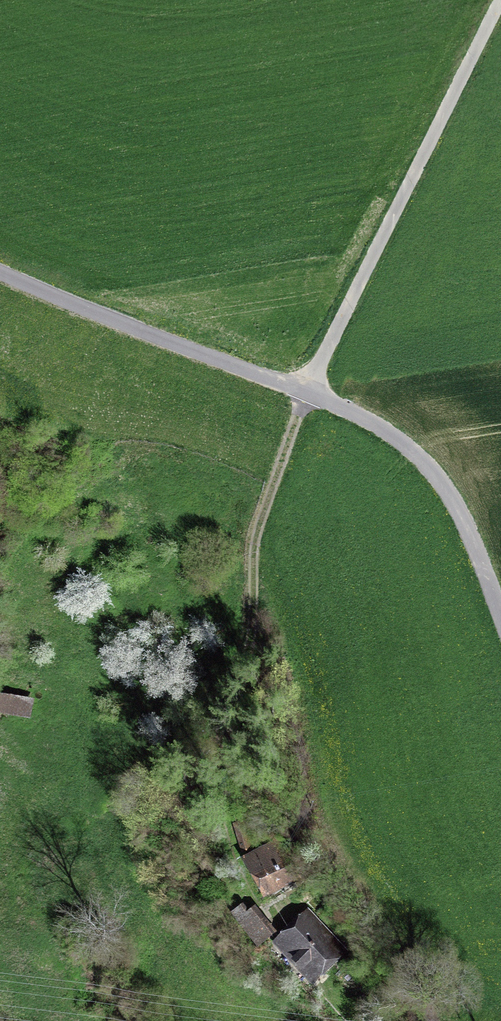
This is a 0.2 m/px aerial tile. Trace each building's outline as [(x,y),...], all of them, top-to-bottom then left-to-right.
[(0,696),(0,710),(25,716),(28,702),(0,696)] [(245,823),(235,826),(243,850),(253,847),(245,823)] [(275,845),(247,860),(264,892),(292,877),(275,845)] [(240,907),(231,915),(239,924),(241,923),(259,945),(271,935),(253,913),(248,917),(240,907)] [(284,942),(315,974),(336,954),(316,933),(321,928),(310,916),(284,942)]
